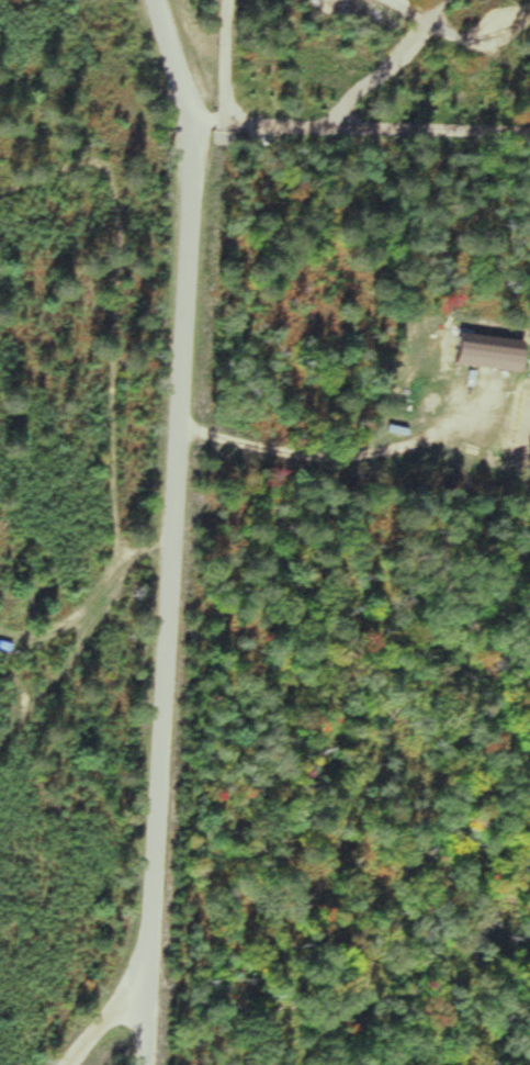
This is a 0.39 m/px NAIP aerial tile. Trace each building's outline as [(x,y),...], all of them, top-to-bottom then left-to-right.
[(460,327),(455,360),(523,370),(528,338),(460,327)]
